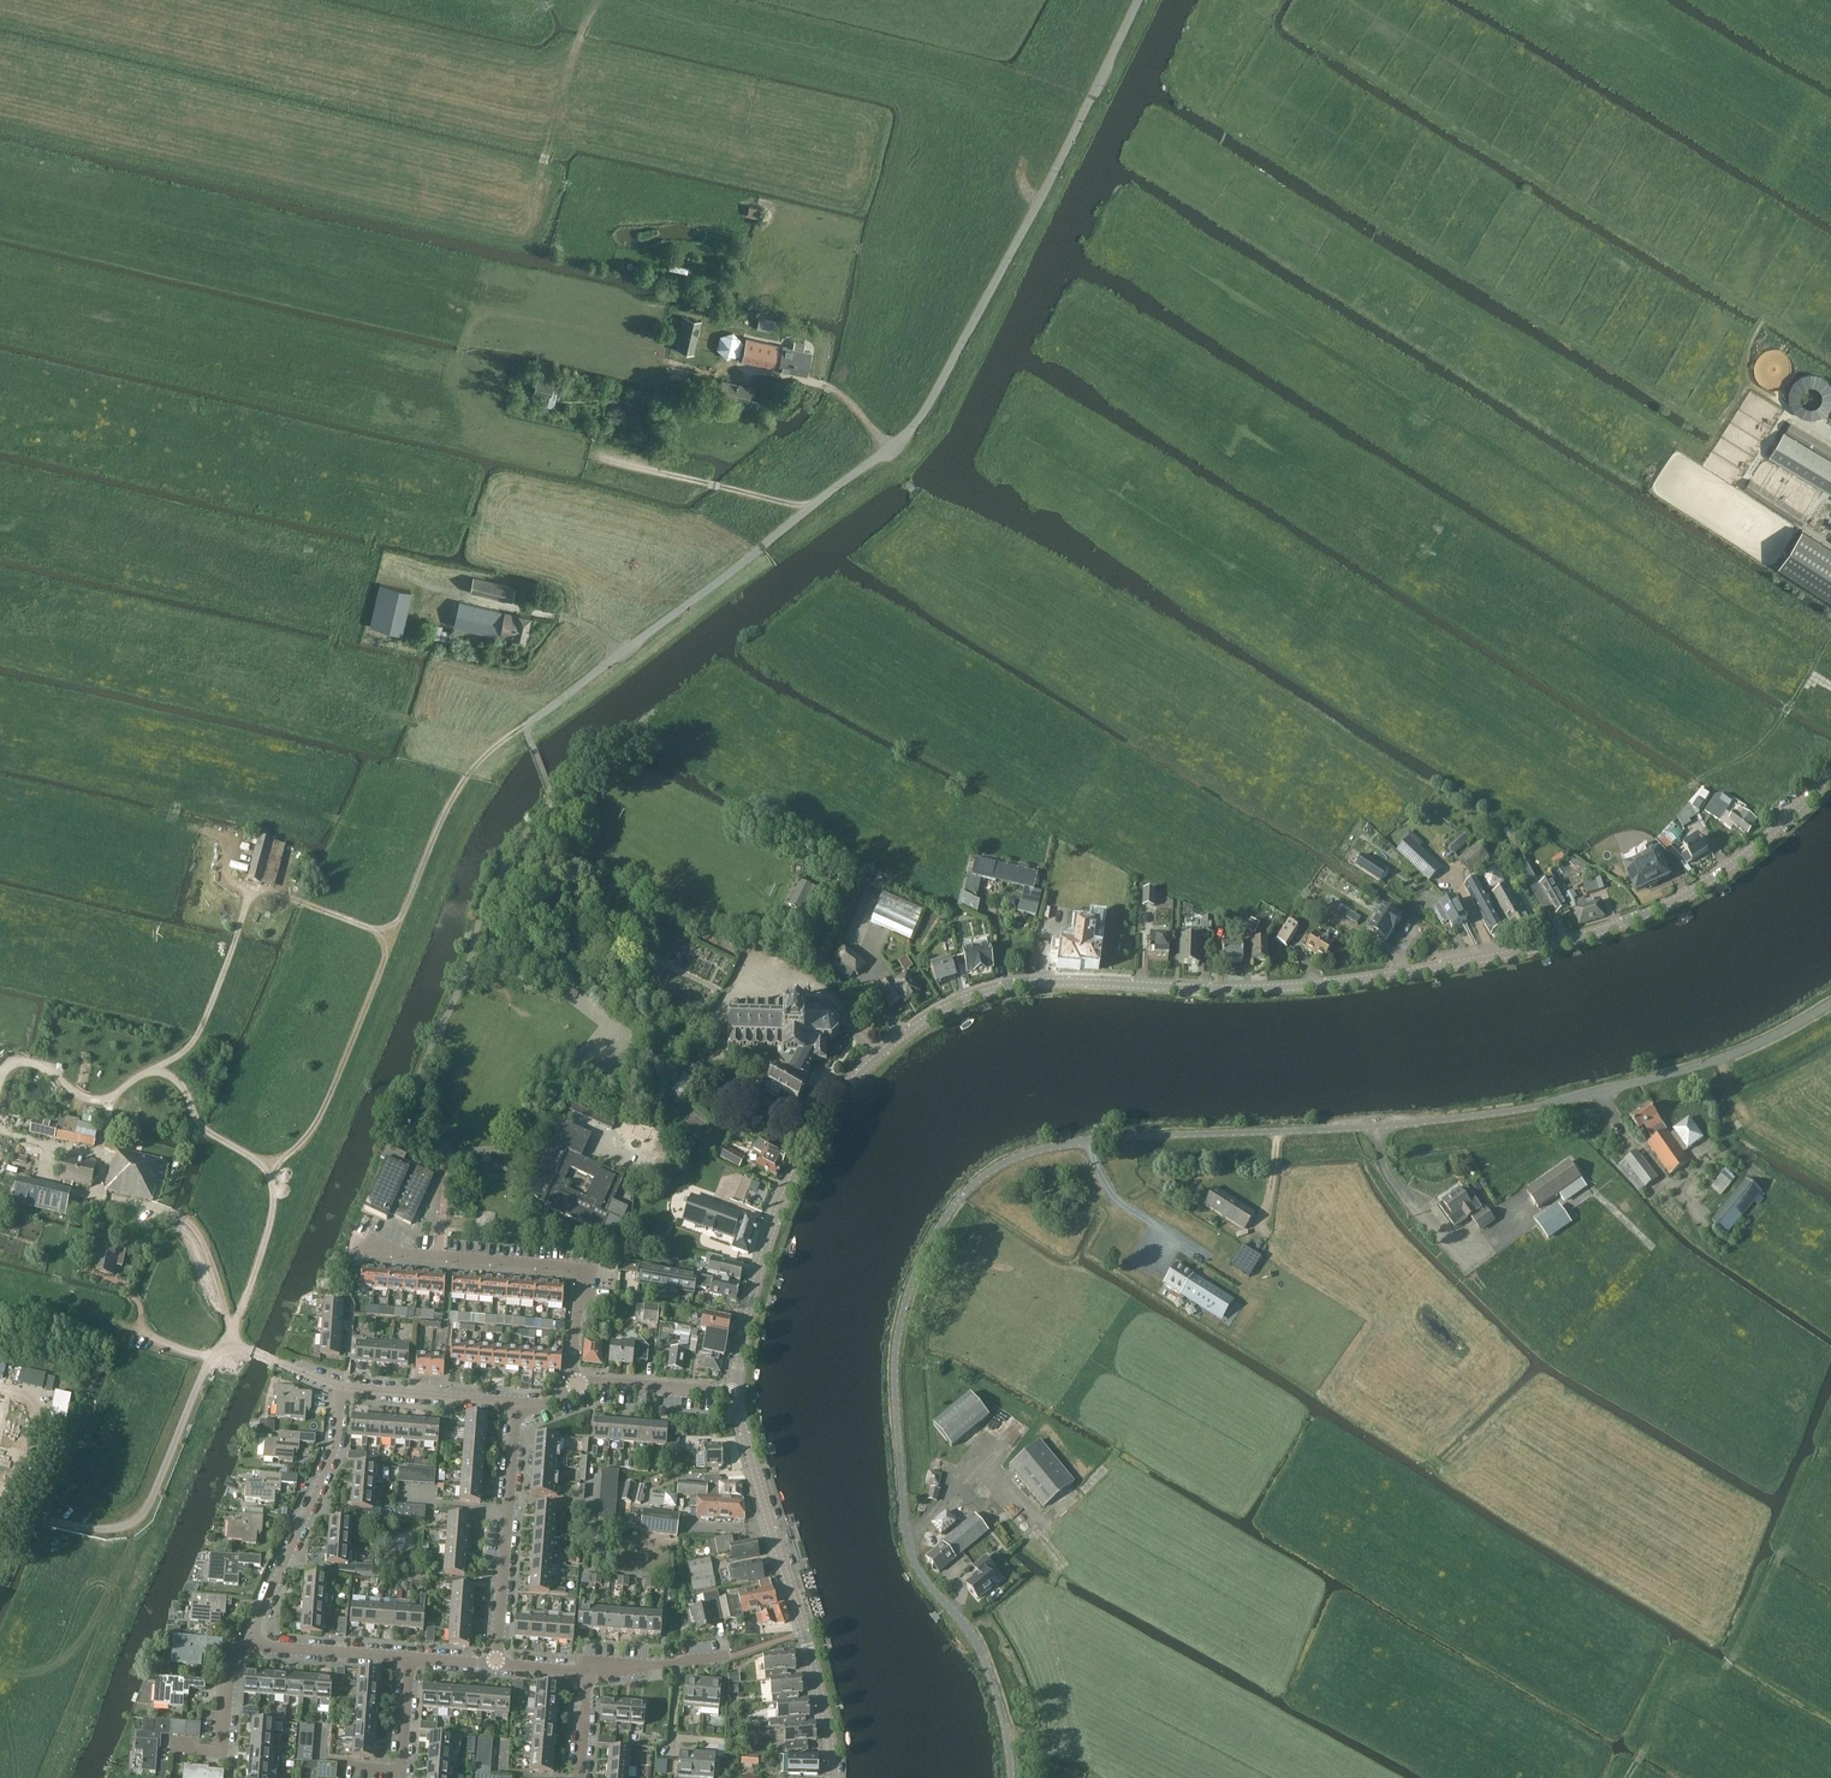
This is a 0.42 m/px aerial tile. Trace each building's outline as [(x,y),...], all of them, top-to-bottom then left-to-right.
[(750,204),(749,214),(763,216),(764,206),(750,204)] [(694,353),(701,320),(684,316),(676,349),(694,353)] [(762,324),(777,327),(778,321),(759,317),(758,322),(762,326),(762,324)] [(747,338),(742,360),(779,368),(789,370),(790,371),(790,370),(795,371),(795,372),(806,374),(811,351),(803,350),(805,342),(795,340),(794,348),(783,345),(783,346),(747,338)] [(749,402),(750,398),(752,386),(722,380),(694,375),(692,387),(720,394),(749,402)] [(538,380),(535,390),(550,394),(547,406),(554,407),(555,407),(552,406),(554,400),(556,400),(560,385),(538,380)] [(752,399),(751,404),(750,406),(757,408),(759,400),(752,399)] [(1828,415),(1821,426),(1830,432),(1830,417),(1828,415)] [(1791,420),(1785,430),(1830,457),(1830,444),(1791,420)] [(1830,492),(1830,459),(1784,431),(1768,456),(1830,493),(1830,492)] [(1751,479),(1746,486),(1803,523),(1807,516),(1751,479)] [(1779,566),(1830,600),(1830,548),(1803,529),(1779,566)] [(473,577),(470,591),(512,601),(515,587),(473,577)] [(370,628),(402,635),(412,592),(380,585),(370,628)] [(525,641),(531,616),(519,613),(519,615),(460,601),(454,625),(500,636),(501,633),(514,636),(514,638),(525,641)] [(454,642),(456,632),(449,631),(450,627),(434,624),(431,637),(454,642)] [(1755,823),(1757,821),(1744,811),(1743,812),(1739,810),(1737,813),(1735,812),(1732,816),(1725,811),(1734,800),(1726,794),(1716,795),(1705,811),(1712,816),(1730,829),(1733,824),(1747,834),(1756,824),(1755,823)] [(1696,816),(1689,805),(1677,818),(1682,826),(1696,816)] [(1504,832),(1503,833),(1507,837),(1509,839),(1514,834),(1508,828),(1504,832)] [(1458,853),(1471,839),(1464,832),(1450,846),(1458,853)] [(1666,837),(1660,842),(1667,849),(1679,862),(1683,858),(1671,846),(1672,844),(1677,840),(1670,833),(1666,837)] [(1409,837),(1397,851),(1430,882),(1442,868),(1409,837)] [(1693,862),(1708,852),(1705,847),(1707,845),(1704,840),(1702,842),(1699,838),(1684,847),(1686,850),(1689,855),(1683,859),(1687,865),(1693,861),(1693,862)] [(247,881),(262,885),(273,843),(258,839),(247,881)] [(1483,850),(1477,842),(1467,850),(1458,858),(1470,873),(1489,857),(1483,850)] [(1649,888),(1649,889),(1650,889),(1650,888),(1658,885),(1659,885),(1659,884),(1658,884),(1658,882),(1669,877),(1658,854),(1653,856),(1647,843),(1621,854),(1637,891),(1648,886),(1649,888)] [(1388,870),(1364,855),(1356,866),(1381,882),(1388,870)] [(1003,881),(1007,866),(975,858),(971,874),(969,874),(964,892),(972,896),(971,898),(961,894),(958,907),(977,915),(977,914),(979,915),(982,910),(978,908),(980,902),(974,900),(975,898),(977,899),(981,879),(996,882),(996,880),(1003,881)] [(1572,858),(1569,863),(1585,871),(1587,866),(1574,858),(1572,858)] [(1017,868),(1007,866),(1003,881),(1010,883),(1009,885),(1024,889),(1021,901),(1020,901),(1017,913),(1036,917),(1041,892),(1034,890),(1038,873),(1028,871),(1029,868),(1028,864),(1020,863),(1018,866),(1017,868)] [(1482,873),(1490,888),(1506,880),(1498,865),(1482,873)] [(1583,883),(1583,884),(1587,894),(1604,889),(1600,877),(1583,883)] [(1465,885),(1466,888),(1492,933),(1504,926),(1478,878),(1465,885)] [(1568,907),(1552,878),(1539,885),(1556,914),(1568,907)] [(803,912),(798,923),(810,928),(827,891),(800,879),(788,904),(803,912)] [(1517,937),(1535,927),(1526,914),(1510,883),(1491,895),(1507,926),(1509,924),(1517,937)] [(1157,890),(1156,890),(1146,889),(1145,905),(1156,906),(1157,890)] [(1570,910),(1577,907),(1574,900),(1577,897),(1573,891),(1565,896),(1570,903),(1570,910)] [(884,893),(871,921),(911,939),(924,910),(884,893)] [(1575,910),(1579,924),(1579,925),(1605,917),(1601,902),(1595,903),(1593,898),(1586,901),(1585,898),(1576,901),(1578,908),(1575,910)] [(1442,908),(1435,912),(1443,927),(1450,923),(1453,929),(1468,921),(1459,904),(1456,900),(1442,908)] [(1179,908),(1183,916),(1194,911),(1190,903),(1179,908)] [(1394,932),(1402,919),(1385,909),(1386,909),(1385,908),(1371,932),(1387,942),(1393,932),(1394,932)] [(1351,913),(1348,917),(1355,922),(1358,917),(1351,913)] [(1061,952),(1061,956),(1060,966),(1079,968),(1079,965),(1096,967),(1102,919),(1092,918),(1091,926),(1079,924),(1079,923),(1078,923),(1077,924),(1076,924),(1074,939),(1068,938),(1067,941),(1059,939),(1056,942),(1055,951),(1054,951),(1054,952),(1056,951),(1061,952)] [(1202,933),(1212,933),(1212,918),(1203,918),(1202,933)] [(1246,932),(1252,932),(1257,923),(1252,919),(1246,932)] [(1287,947),(1291,939),(1298,929),(1286,922),(1276,940),(1287,947)] [(1331,928),(1326,936),(1331,939),(1336,931),(1331,928)] [(1036,929),(1035,939),(1044,940),(1045,931),(1036,929)] [(1316,932),(1306,947),(1305,948),(1323,959),(1333,943),(1316,932)] [(1107,961),(1130,961),(1130,943),(1130,933),(1109,933),(1109,942),(1107,942),(1107,961)] [(1149,957),(1168,957),(1170,934),(1169,938),(1150,936),(1149,949),(1148,949),(1148,952),(1149,952),(1149,957)] [(1180,937),(1179,964),(1199,964),(1199,955),(1202,955),(1202,947),(1199,947),(1200,937),(1180,937)] [(1251,963),(1268,962),(1267,943),(1260,943),(1260,937),(1255,937),(1255,942),(1251,943),(1251,963)] [(989,947),(986,948),(985,938),(963,942),(965,951),(963,952),(967,975),(993,970),(989,947)] [(1222,964),(1242,963),(1243,963),(1242,945),(1221,946),(1222,964)] [(834,958),(858,976),(865,966),(841,948),(834,958)] [(936,983),(937,983),(955,977),(950,961),(931,967),(936,983)] [(905,973),(879,991),(890,1007),(902,999),(905,1003),(919,994),(905,973)] [(728,1048),(730,1048),(739,1048),(739,1049),(741,1049),(741,1048),(749,1048),(749,1049),(751,1049),(751,1048),(760,1049),(760,1050),(762,1050),(762,1049),(771,1049),(770,1050),(772,1050),(772,1049),(777,1050),(777,1051),(778,1051),(778,1053),(778,1054),(782,1055),(781,1058),(773,1073),(766,1086),(768,1087),(766,1090),(766,1091),(766,1092),(767,1091),(776,1097),(777,1097),(777,1096),(779,1093),(795,1101),(796,1100),(796,1099),(799,1099),(802,1093),(801,1091),(801,1089),(802,1090),(802,1088),(799,1087),(813,1061),(827,1061),(827,1060),(826,1060),(826,1056),(827,1056),(827,1055),(826,1055),(827,1049),(827,1048),(827,1047),(827,1041),(829,1041),(830,1044),(832,1043),(831,1041),(836,1036),(838,1037),(839,1035),(837,1034),(837,1027),(840,1027),(839,1024),(837,1025),(832,1020),(833,1018),(831,1017),(830,1020),(826,1019),(826,1018),(825,1018),(825,1017),(826,1017),(826,1015),(824,1015),(825,1011),(827,1010),(826,1008),(824,1009),(821,1006),(822,1004),(820,1003),(819,1005),(815,1005),(815,1000),(814,1000),(814,1001),(805,1000),(803,1000),(798,1000),(799,1000),(791,999),(791,1000),(786,1000),(786,999),(784,999),(783,1002),(783,1004),(784,1004),(784,1007),(774,1007),(774,1006),(772,1006),(772,1007),(763,1007),(763,1006),(762,1006),(753,1006),(753,1005),(751,1005),(751,1006),(743,1006),(743,1005),(741,1005),(741,1006),(736,1004),(736,1003),(734,1003),(734,1004),(729,1008),(728,1008),(727,1009),(729,1010),(729,1015),(728,1015),(728,1018),(729,1018),(728,1021),(727,1021),(727,1023),(728,1023),(727,1030),(727,1032),(728,1032),(728,1035),(727,1035),(727,1037),(728,1037),(728,1045),(727,1045),(727,1047),(728,1047),(728,1048)] [(703,1040),(697,1036),(691,1046),(697,1050),(703,1040)] [(86,1119),(93,1120),(94,1115),(102,1116),(104,1105),(89,1103),(86,1119)] [(1690,1162),(1682,1151),(1676,1143),(1667,1129),(1667,1130),(1649,1104),(1630,1118),(1639,1131),(1644,1128),(1653,1139),(1647,1143),(1670,1176),(1690,1162)] [(615,1122),(599,1115),(596,1123),(612,1130),(615,1122)] [(30,1133),(79,1144),(93,1147),(98,1126),(60,1117),(57,1125),(33,1119),(30,1133)] [(1680,1140),(1676,1143),(1682,1151),(1686,1149),(1687,1150),(1704,1138),(1689,1118),(1672,1130),(1680,1140)] [(617,1174),(615,1178),(612,1176),(613,1172),(581,1158),(591,1136),(573,1127),(561,1122),(561,1123),(554,1140),(552,1139),(552,1140),(553,1140),(528,1193),(527,1193),(527,1194),(544,1202),(547,1197),(554,1201),(550,1209),(551,1210),(551,1209),(600,1232),(601,1233),(601,1232),(614,1238),(613,1238),(614,1239),(628,1208),(613,1201),(614,1198),(623,1179),(624,1177),(617,1173),(617,1174)] [(134,1142),(131,1154),(116,1150),(114,1160),(113,1160),(105,1191),(152,1202),(161,1161),(139,1155),(141,1144),(134,1142)] [(386,1160),(383,1167),(364,1209),(387,1220),(389,1215),(411,1225),(434,1175),(403,1162),(406,1155),(386,1146),(381,1158),(386,1160)] [(739,1168),(745,1158),(724,1146),(718,1157),(739,1168)] [(767,1152),(764,1150),(759,1160),(762,1162),(756,1173),(776,1183),(782,1172),(785,1171),(788,1166),(787,1163),(787,1162),(767,1152)] [(1645,1188),(1658,1178),(1637,1150),(1624,1160),(1645,1188)] [(58,1179),(64,1181),(63,1184),(75,1187),(76,1184),(91,1187),(97,1165),(64,1157),(58,1179)] [(1570,1162),(1527,1192),(1539,1209),(1540,1208),(1542,1211),(1553,1203),(1551,1200),(1559,1194),(1564,1201),(1586,1185),(1570,1162)] [(1714,1185),(1722,1192),(1734,1178),(1726,1171),(1714,1185)] [(1762,1192),(1746,1179),(1712,1221),(1727,1234),(1762,1192)] [(748,1206),(762,1212),(773,1188),(753,1180),(744,1201),(749,1204),(748,1206)] [(19,1181),(14,1202),(64,1214),(66,1206),(70,1207),(71,1203),(67,1202),(68,1195),(58,1193),(54,1211),(26,1204),(31,1184),(19,1181)] [(1476,1183),(1470,1187),(1473,1192),(1479,1188),(1476,1183)] [(1204,1204),(1245,1229),(1255,1212),(1214,1187),(1204,1204)] [(1461,1188),(1442,1202),(1443,1203),(1439,1206),(1455,1227),(1471,1217),(1480,1230),(1495,1219),(1488,1210),(1484,1212),(1466,1187),(1462,1190),(1461,1188)] [(748,1254),(759,1221),(744,1215),(695,1193),(685,1215),(736,1238),(732,1249),(748,1254)] [(1537,1222),(1548,1238),(1571,1222),(1560,1206),(1537,1222)] [(479,1209),(478,1226),(496,1227),(497,1209),(479,1209)] [(1211,1217),(1208,1222),(1215,1226),(1218,1221),(1211,1217)] [(119,1249),(100,1244),(94,1271),(113,1276),(119,1249)] [(1230,1263),(1230,1265),(1231,1266),(1231,1265),(1249,1275),(1248,1276),(1249,1277),(1250,1276),(1255,1268),(1262,1257),(1242,1245),(1241,1246),(1242,1247),(1231,1264),(1230,1263)] [(674,1250),(672,1260),(682,1261),(683,1252),(674,1250)] [(740,1282),(744,1267),(744,1266),(722,1261),(722,1258),(708,1255),(706,1264),(710,1265),(708,1274),(740,1282)] [(1235,1301),(1227,1296),(1193,1275),(1193,1274),(1177,1264),(1164,1284),(1180,1295),(1180,1294),(1215,1316),(1223,1321),(1235,1301)] [(710,1294),(734,1299),(736,1300),(740,1284),(714,1278),(697,1276),(642,1267),(639,1285),(694,1293),(695,1287),(706,1289),(707,1284),(712,1285),(710,1294)] [(375,1289),(376,1270),(362,1269),(360,1288),(375,1289)] [(388,1290),(390,1271),(376,1270),(375,1289),(388,1290)] [(402,1291),(404,1272),(390,1271),(388,1290),(402,1291)] [(416,1293),(418,1273),(404,1272),(402,1291),(416,1293)] [(430,1294),(431,1275),(418,1273),(416,1293),(430,1294)] [(444,1295),(446,1276),(431,1275),(430,1294),(444,1295)] [(466,1297),(467,1277),(453,1276),(451,1295),(466,1297)] [(479,1298),(481,1279),(467,1277),(466,1297),(479,1298)] [(493,1299),(495,1280),(481,1279),(479,1298),(493,1299)] [(507,1300),(509,1281),(495,1280),(493,1299),(507,1300)] [(521,1301),(523,1282),(509,1281),(507,1300),(521,1301)] [(535,1302),(536,1283),(523,1282),(521,1301),(535,1302)] [(549,1304),(550,1284),(536,1283),(535,1302),(549,1304)] [(564,1286),(550,1284),(549,1304),(563,1305),(564,1286)] [(648,1295),(639,1294),(638,1301),(647,1302),(648,1295)] [(324,1301),(323,1318),(342,1320),(344,1302),(324,1301)] [(660,1304),(658,1322),(667,1323),(669,1305),(660,1304)] [(644,1305),(643,1319),(658,1320),(659,1306),(644,1305)] [(367,1306),(367,1310),(355,1309),(355,1313),(373,1315),(373,1307),(367,1306)] [(706,1331),(706,1332),(728,1336),(728,1335),(731,1318),(703,1313),(700,1330),(706,1331)] [(341,1338),(342,1320),(323,1318),(321,1336),(341,1338)] [(662,1325),(660,1334),(674,1336),(675,1327),(662,1325)] [(724,1358),(728,1336),(706,1332),(700,1368),(720,1372),(722,1358),(724,1358)] [(339,1355),(341,1338),(321,1336),(320,1354),(339,1355)] [(640,1337),(635,1341),(634,1342),(622,1341),(622,1344),(611,1342),(609,1363),(627,1365),(627,1363),(630,1364),(629,1365),(632,1366),(633,1361),(647,1362),(649,1348),(640,1337)] [(600,1355),(601,1343),(586,1341),(584,1362),(602,1363),(603,1355),(600,1355)] [(373,1363),(374,1343),(356,1342),(355,1361),(373,1363)] [(668,1368),(683,1370),(686,1351),(687,1351),(688,1344),(672,1342),(668,1368)] [(390,1364),(392,1345),(374,1343),(373,1363),(390,1364)] [(464,1363),(466,1345),(452,1344),(450,1362),(464,1363)] [(409,1346),(392,1345),(390,1364),(408,1365),(409,1346)] [(478,1364),(479,1346),(466,1345),(464,1363),(478,1364)] [(492,1365),(493,1347),(479,1346),(478,1364),(492,1365)] [(505,1366),(507,1348),(493,1347),(492,1365),(505,1366)] [(519,1368),(521,1349),(507,1348),(505,1366),(519,1368)] [(533,1369),(535,1351),(521,1349),(519,1368),(533,1369)] [(547,1370),(548,1352),(535,1351),(533,1369),(547,1370)] [(562,1353),(548,1352),(547,1370),(561,1371),(562,1353)] [(429,1374),(431,1356),(417,1355),(415,1373),(429,1374)] [(445,1357),(431,1356),(429,1374),(444,1375),(445,1357)] [(54,1389),(58,1375),(28,1367),(24,1381),(54,1389)] [(273,1397),(277,1398),(276,1416),(291,1418),(291,1422),(292,1422),(292,1420),(305,1421),(306,1409),(311,1409),(312,1393),(291,1391),(292,1387),(274,1386),(273,1397)] [(68,1426),(72,1393),(57,1391),(53,1424),(68,1426)] [(970,1394),(933,1425),(951,1447),(988,1416),(970,1394)] [(451,1430),(452,1413),(452,1412),(444,1411),(443,1429),(451,1430)] [(489,1416),(487,1415),(467,1414),(466,1426),(466,1429),(488,1430),(486,1430),(487,1416),(489,1416)] [(366,1438),(367,1416),(367,1418),(353,1417),(353,1415),(352,1415),(350,1437),(362,1438),(366,1438)] [(380,1439),(381,1418),(381,1419),(367,1418),(367,1416),(366,1438),(362,1438),(362,1446),(366,1446),(367,1438),(377,1439),(380,1439)] [(394,1440),(396,1419),(395,1419),(395,1420),(382,1419),(382,1418),(381,1418),(380,1439),(377,1439),(376,1447),(381,1447),(381,1439),(391,1440),(394,1440)] [(409,1442),(410,1420),(410,1421),(396,1420),(396,1419),(394,1440),(391,1440),(390,1448),(395,1448),(396,1441),(406,1441),(409,1442)] [(608,1441),(610,1422),(610,1420),(609,1420),(609,1422),(596,1421),(596,1419),(595,1419),(593,1440),(594,1440),(605,1441),(608,1441)] [(260,1420),(259,1431),(274,1433),(275,1421),(260,1420)] [(423,1443),(425,1421),(424,1421),(424,1423),(410,1421),(411,1420),(410,1420),(409,1442),(406,1441),(405,1449),(409,1450),(410,1442),(420,1442),(423,1443)] [(439,1423),(439,1424),(425,1423),(425,1421),(423,1443),(420,1442),(419,1450),(424,1451),(425,1443),(438,1444),(439,1423)] [(623,1442),(624,1423),(624,1422),(623,1422),(623,1423),(610,1422),(608,1441),(605,1441),(604,1449),(609,1449),(610,1441),(620,1442),(623,1442)] [(637,1444),(639,1424),(639,1423),(638,1423),(638,1424),(624,1423),(623,1442),(620,1442),(619,1450),(623,1450),(624,1443),(634,1443),(637,1444)] [(651,1445),(653,1425),(653,1424),(652,1424),(652,1425),(639,1424),(637,1444),(634,1443),(633,1451),(638,1451),(639,1444),(648,1445),(651,1445)] [(488,1431),(488,1430),(466,1429),(466,1426),(458,1425),(458,1430),(466,1430),(465,1440),(465,1443),(486,1445),(486,1444),(485,1444),(486,1430),(488,1431)] [(666,1446),(667,1426),(666,1426),(666,1427),(653,1425),(651,1445),(648,1445),(648,1452),(652,1453),(653,1445),(666,1446)] [(316,1435),(300,1434),(276,1432),(276,1433),(278,1433),(278,1440),(272,1439),(272,1438),(269,1438),(269,1439),(265,1439),(262,1438),(261,1439),(265,1440),(264,1458),(279,1459),(279,1463),(280,1463),(280,1462),(293,1462),(294,1450),(299,1451),(299,1442),(315,1444),(316,1435)] [(559,1467),(560,1451),(561,1437),(535,1436),(533,1465),(559,1467)] [(486,1445),(465,1443),(465,1440),(457,1439),(457,1444),(465,1445),(464,1454),(464,1457),(485,1459),(485,1458),(484,1458),(485,1445),(486,1445)] [(1074,1482),(1040,1440),(1010,1466),(1044,1507),(1074,1482)] [(722,1459),(722,1447),(701,1448),(701,1456),(704,1456),(704,1458),(696,1458),(697,1467),(704,1467),(723,1467),(723,1465),(725,1465),(724,1459),(722,1459)] [(367,1453),(350,1452),(348,1452),(348,1460),(366,1461),(367,1453)] [(485,1459),(464,1457),(464,1454),(456,1454),(456,1458),(464,1459),(463,1469),(463,1472),(484,1473),(483,1473),(484,1459),(485,1459)] [(355,1464),(354,1479),(354,1480),(375,1482),(375,1483),(383,1484),(383,1479),(384,1466),(355,1464)] [(557,1496),(559,1467),(533,1465),(530,1494),(557,1496)] [(279,1467),(278,1475),(282,1475),(287,1476),(288,1468),(279,1467)] [(406,1483),(407,1468),(400,1468),(398,1482),(406,1483)] [(413,1484),(415,1469),(407,1468),(406,1483),(413,1484)] [(484,1474),(484,1473),(463,1472),(463,1469),(455,1468),(454,1473),(462,1473),(462,1483),(461,1486),(483,1488),(483,1487),(481,1487),(482,1474),(484,1474)] [(420,1484),(422,1469),(415,1469),(413,1484),(420,1484)] [(428,1485),(429,1470),(422,1469),(420,1484),(428,1485)] [(602,1469),(601,1477),(618,1478),(619,1471),(602,1469)] [(928,1471),(925,1485),(939,1489),(943,1474),(928,1471)] [(281,1492),(281,1484),(297,1485),(297,1477),(261,1474),(258,1474),(260,1475),(260,1481),(254,1481),(254,1480),(251,1479),(251,1480),(243,1480),(243,1481),(247,1481),(245,1499),(261,1501),(260,1505),(261,1505),(261,1503),(275,1504),(276,1492),(281,1492)] [(618,1485),(618,1479),(618,1478),(601,1477),(601,1484),(618,1485)] [(741,1482),(719,1483),(719,1477),(704,1477),(703,1485),(708,1485),(707,1496),(720,1497),(719,1495),(742,1497),(741,1482)] [(374,1493),(375,1483),(375,1482),(354,1480),(353,1495),(374,1496),(374,1497),(381,1498),(382,1493),(374,1493)] [(627,1482),(622,1501),(631,1503),(636,1485),(627,1482)] [(483,1488),(461,1486),(462,1483),(454,1483),(453,1487),(461,1488),(460,1501),(480,1503),(480,1502),(481,1502),(480,1502),(481,1488),(483,1488)] [(744,1498),(720,1497),(707,1496),(708,1485),(703,1485),(678,1483),(677,1495),(691,1496),(691,1508),(697,1508),(697,1517),(702,1518),(703,1520),(708,1521),(709,1519),(713,1519),(714,1518),(717,1518),(717,1521),(725,1521),(725,1519),(727,1520),(731,1520),(732,1519),(745,1520),(744,1498)] [(617,1492),(618,1485),(601,1484),(600,1491),(617,1492)] [(640,1485),(636,1503),(641,1504),(645,1487),(640,1485)] [(927,1500),(937,1502),(940,1490),(930,1487),(928,1498),(927,1500)] [(617,1499),(617,1492),(600,1491),(600,1498),(617,1499)] [(661,1507),(662,1496),(651,1494),(650,1505),(661,1507)] [(945,1504),(959,1521),(972,1511),(958,1494),(945,1504)] [(373,1509),(374,1497),(374,1496),(353,1495),(352,1508),(360,1509),(359,1516),(380,1518),(380,1510),(373,1509)] [(665,1506),(675,1507),(677,1496),(666,1495),(665,1506)] [(928,1498),(918,1496),(915,1511),(925,1513),(927,1500),(928,1498)] [(616,1506),(617,1499),(600,1498),(599,1505),(616,1506)] [(534,1519),(555,1521),(554,1524),(562,1524),(563,1520),(555,1519),(556,1506),(537,1504),(537,1505),(536,1519),(534,1519)] [(403,1519),(404,1505),(397,1505),(395,1519),(403,1519)] [(410,1520),(411,1506),(404,1505),(403,1519),(410,1520)] [(615,1513),(616,1506),(599,1505),(599,1512),(615,1513)] [(417,1521),(418,1506),(411,1506),(410,1520),(417,1521)] [(426,1507),(418,1506),(417,1521),(425,1521),(426,1507)] [(461,1516),(461,1509),(442,1508),(441,1515),(449,1516),(449,1515),(461,1516)] [(644,1511),(641,1533),(672,1536),(678,1537),(681,1516),(644,1511)] [(615,1521),(615,1513),(599,1512),(598,1519),(615,1521)] [(263,1516),(240,1514),(229,1513),(227,1540),(242,1541),(242,1545),(242,1546),(243,1543),(256,1544),(257,1532),(262,1533),(263,1516)] [(989,1531),(975,1514),(940,1542),(941,1544),(926,1557),(939,1573),(956,1558),(955,1558),(989,1531)] [(471,1517),(461,1516),(449,1515),(449,1516),(448,1527),(448,1530),(469,1532),(469,1531),(468,1531),(469,1518),(471,1518),(471,1517)] [(350,1534),(351,1521),(331,1519),(329,1534),(350,1536),(350,1539),(358,1539),(358,1535),(350,1534)] [(554,1533),(554,1524),(555,1521),(534,1519),(534,1520),(536,1520),(535,1533),(533,1533),(554,1535),(553,1538),(561,1539),(562,1534),(554,1533)] [(469,1532),(448,1530),(448,1527),(440,1527),(440,1531),(448,1532),(447,1542),(447,1545),(468,1546),(467,1546),(468,1532),(469,1532)] [(586,1527),(585,1535),(599,1537),(600,1528),(586,1527)] [(553,1548),(553,1538),(554,1535),(533,1533),(533,1534),(535,1534),(533,1548),(532,1548),(553,1549),(552,1553),(560,1553),(560,1549),(553,1548)] [(349,1548),(350,1539),(350,1536),(329,1534),(328,1549),(349,1551),(349,1553),(356,1554),(357,1549),(349,1548)] [(733,1561),(759,1556),(755,1541),(734,1545),(732,1536),(714,1539),(718,1555),(731,1552),(733,1561)] [(468,1546),(447,1545),(447,1542),(439,1541),(439,1546),(446,1546),(446,1556),(445,1559),(466,1561),(467,1561),(467,1560),(466,1560),(467,1546),(468,1546)] [(551,1563),(552,1553),(553,1549),(532,1548),(533,1548),(532,1562),(531,1562),(551,1564),(551,1567),(559,1568),(559,1563),(551,1563)] [(355,1573),(356,1554),(349,1553),(349,1551),(328,1549),(327,1563),(338,1564),(338,1572),(355,1573)] [(244,1574),(245,1557),(221,1555),(221,1556),(224,1556),(223,1563),(217,1562),(217,1561),(214,1561),(214,1562),(210,1562),(207,1561),(207,1562),(210,1563),(208,1581),(224,1582),(223,1587),(224,1587),(224,1584),(238,1585),(239,1573),(244,1574)] [(465,1575),(466,1561),(445,1559),(446,1556),(438,1556),(437,1560),(445,1561),(444,1574),(464,1576),(465,1576),(465,1575)] [(997,1584),(988,1573),(994,1569),(985,1558),(973,1567),(978,1574),(966,1584),(978,1599),(997,1584)] [(715,1587),(709,1559),(688,1563),(694,1591),(715,1587)] [(760,1560),(731,1567),(734,1581),(741,1579),(742,1582),(764,1578),(760,1560)] [(550,1577),(551,1567),(551,1564),(531,1562),(531,1563),(532,1563),(531,1577),(530,1576),(530,1577),(550,1578),(550,1581),(558,1582),(558,1578),(550,1577)] [(327,1577),(327,1576),(306,1574),(305,1590),(325,1591),(325,1593),(333,1594),(333,1589),(326,1589),(326,1577),(327,1577)] [(549,1589),(550,1581),(550,1578),(530,1577),(531,1577),(530,1591),(528,1591),(565,1594),(565,1590),(549,1589)] [(446,1586),(453,1586),(465,1587),(466,1580),(454,1579),(446,1578),(446,1586)] [(771,1585),(769,1579),(759,1581),(760,1587),(738,1591),(738,1595),(720,1599),(724,1621),(743,1617),(743,1613),(757,1610),(758,1616),(756,1616),(758,1626),(784,1624),(789,1618),(784,1603),(777,1604),(771,1585)] [(475,1588),(465,1587),(453,1586),(452,1598),(452,1601),(474,1602),(472,1602),(473,1588),(475,1588)] [(325,1603),(325,1593),(325,1591),(305,1590),(304,1603),(324,1605),(324,1608),(332,1608),(332,1604),(325,1603)] [(716,1621),(724,1620),(718,1592),(703,1595),(705,1606),(690,1609),(692,1619),(694,1618),(697,1631),(714,1627),(713,1621),(716,1620),(716,1621)] [(225,1615),(226,1608),(231,1609),(232,1598),(192,1595),(190,1622),(206,1623),(205,1627),(206,1627),(206,1625),(220,1626),(221,1614),(225,1615)] [(474,1603),(474,1602),(452,1601),(452,1598),(445,1597),(444,1602),(452,1602),(451,1612),(451,1615),(473,1617),(473,1616),(471,1616),(472,1603),(474,1603)] [(365,1627),(367,1607),(370,1607),(371,1599),(366,1599),(365,1607),(353,1606),(353,1605),(352,1605),(350,1625),(351,1625),(365,1626),(365,1627)] [(380,1627),(381,1608),(384,1608),(385,1600),(380,1600),(380,1608),(370,1607),(367,1607),(365,1627),(366,1627),(366,1626),(380,1627)] [(394,1630),(395,1609),(399,1609),(399,1601),(395,1601),(394,1609),(384,1608),(381,1608),(380,1627),(379,1628),(380,1628),(380,1627),(394,1628),(394,1630)] [(408,1631),(410,1610),(413,1610),(414,1603),(409,1602),(408,1610),(399,1609),(395,1609),(394,1630),(395,1630),(395,1628),(408,1629),(408,1631)] [(323,1617),(324,1608),(324,1605),(304,1603),(303,1618),(323,1619),(323,1622),(331,1623),(331,1618),(323,1617)] [(592,1630),(593,1610),(579,1609),(578,1629),(592,1630)] [(424,1611),(413,1610),(410,1610),(408,1631),(409,1631),(409,1629),(422,1630),(422,1632),(423,1632),(425,1611),(424,1611)] [(606,1631),(607,1611),(593,1610),(592,1630),(606,1631)] [(531,1619),(533,1619),(534,1612),(530,1611),(529,1619),(516,1618),(514,1637),(515,1638),(515,1637),(529,1638),(531,1619)] [(619,1632),(621,1612),(607,1611),(606,1631),(619,1632)] [(473,1617),(451,1615),(451,1612),(444,1612),(443,1616),(451,1617),(450,1627),(450,1629),(472,1631),(470,1631),(471,1617),(473,1617)] [(545,1620),(548,1621),(549,1613),(544,1612),(543,1620),(533,1619),(531,1619),(529,1638),(529,1640),(530,1640),(530,1638),(543,1640),(545,1620)] [(633,1633),(634,1613),(621,1612),(619,1632),(633,1633)] [(647,1634),(648,1614),(634,1613),(633,1633),(647,1634)] [(559,1622),(562,1622),(563,1614),(558,1614),(558,1622),(548,1621),(545,1620),(543,1640),(543,1641),(544,1641),(544,1640),(558,1641),(559,1622)] [(662,1615),(648,1614),(647,1634),(661,1635),(662,1615)] [(322,1634),(323,1622),(323,1619),(303,1618),(302,1632),(301,1632),(301,1633),(322,1634)] [(339,1619),(338,1636),(346,1636),(347,1619),(339,1619)] [(573,1643),(574,1629),(574,1623),(574,1622),(574,1623),(562,1622),(559,1622),(558,1641),(558,1642),(558,1641),(572,1642),(572,1643),(573,1643)] [(472,1631),(450,1629),(450,1627),(442,1626),(442,1631),(450,1631),(449,1644),(449,1643),(449,1644),(469,1646),(469,1645),(470,1631),(472,1631)] [(426,1642),(434,1643),(435,1629),(427,1628),(426,1642)] [(222,1640),(208,1639),(173,1636),(173,1637),(186,1638),(186,1644),(169,1643),(169,1644),(173,1644),(171,1662),(187,1664),(186,1668),(187,1668),(187,1666),(201,1667),(202,1655),(207,1655),(207,1649),(222,1650),(222,1640)] [(765,1681),(770,1680),(782,1678),(781,1671),(795,1670),(794,1653),(785,1654),(785,1650),(773,1651),(773,1655),(763,1656),(765,1681)] [(343,1686),(343,1684),(345,1669),(337,1668),(336,1685),(343,1686)] [(380,1672),(380,1671),(359,1670),(358,1671),(359,1671),(358,1682),(358,1684),(378,1686),(380,1672)] [(258,1695),(260,1674),(260,1672),(259,1674),(246,1673),(245,1673),(243,1692),(243,1694),(244,1694),(256,1695),(258,1695)] [(273,1696),(274,1675),(275,1673),(274,1673),(274,1675),(260,1674),(258,1695),(256,1695),(255,1702),(260,1703),(260,1695),(270,1696),(273,1696)] [(287,1697),(289,1674),(288,1674),(288,1676),(274,1675),(273,1696),(270,1696),(269,1703),(274,1704),(274,1696),(284,1697),(287,1697)] [(301,1698),(303,1677),(303,1675),(302,1677),(289,1676),(289,1674),(287,1697),(284,1697),(284,1704),(288,1705),(289,1697),(299,1698),(301,1698)] [(739,1674),(728,1675),(729,1683),(737,1683),(740,1682),(739,1674)] [(316,1699),(318,1679),(318,1676),(317,1676),(317,1678),(303,1677),(301,1698),(299,1698),(298,1706),(303,1706),(304,1698),(313,1699),(316,1699)] [(205,1689),(205,1681),(190,1680),(190,1679),(155,1677),(153,1703),(169,1705),(169,1709),(169,1707),(183,1708),(184,1696),(189,1696),(189,1688),(205,1689)] [(325,1679),(318,1679),(316,1699),(313,1699),(313,1707),(317,1707),(318,1699),(330,1700),(331,1700),(332,1677),(325,1677),(325,1679)] [(801,1677),(782,1678),(770,1680),(772,1704),(777,1704),(789,1702),(788,1694),(802,1693),(801,1677)] [(701,1708),(704,1681),(697,1681),(697,1682),(694,1681),(694,1679),(686,1678),(683,1707),(701,1708)] [(381,1687),(381,1686),(378,1686),(358,1684),(358,1682),(350,1681),(350,1686),(358,1687),(357,1697),(357,1699),(379,1701),(380,1694),(378,1694),(378,1687),(381,1687)] [(710,1682),(704,1681),(701,1708),(702,1708),(701,1714),(719,1716),(722,1681),(713,1681),(713,1683),(710,1683),(710,1682)] [(515,1682),(514,1699),(522,1699),(523,1683),(515,1682)] [(737,1683),(729,1683),(729,1691),(737,1690),(737,1683)] [(559,1686),(559,1685),(537,1684),(537,1685),(538,1685),(537,1696),(536,1699),(557,1701),(559,1701),(559,1700),(557,1700),(558,1686),(559,1686)] [(437,1709),(439,1686),(438,1686),(438,1688),(424,1687),(423,1687),(422,1708),(423,1708),(434,1709),(437,1709)] [(451,1710),(453,1687),(452,1687),(452,1689),(439,1688),(439,1686),(437,1709),(434,1709),(434,1716),(448,1718),(448,1710),(451,1710)] [(466,1711),(467,1690),(468,1688),(460,1688),(460,1690),(453,1689),(453,1687),(451,1710),(448,1710),(448,1718),(453,1718),(453,1710),(463,1711),(466,1711)] [(480,1712),(482,1691),(482,1689),(476,1689),(476,1691),(467,1690),(466,1711),(463,1711),(462,1719),(467,1719),(468,1711),(477,1712),(480,1712)] [(509,1714),(511,1691),(506,1691),(505,1693),(496,1693),(496,1690),(495,1692),(494,1713),(492,1713),(491,1721),(496,1721),(496,1713),(508,1714),(509,1714)] [(494,1713),(495,1692),(482,1691),(480,1712),(477,1712),(477,1720),(481,1720),(482,1712),(492,1713),(494,1713)] [(379,1701),(357,1699),(357,1697),(349,1696),(349,1698),(349,1701),(356,1701),(356,1711),(356,1713),(378,1715),(379,1708),(377,1708),(377,1701),(379,1701)] [(556,1714),(557,1701),(536,1699),(537,1696),(529,1696),(528,1700),(536,1700),(535,1711),(535,1713),(556,1715),(558,1715),(558,1714),(556,1714)] [(615,1723),(617,1703),(617,1700),(616,1700),(616,1703),(602,1701),(600,1722),(601,1722),(612,1723),(615,1723)] [(808,1700),(789,1702),(777,1704),(779,1728),(784,1727),(796,1725),(795,1718),(809,1717),(808,1700)] [(630,1724),(631,1704),(631,1701),(631,1704),(617,1703),(615,1723),(612,1723),(612,1731),(616,1731),(617,1723),(627,1724),(630,1724)] [(645,1705),(631,1704),(630,1724),(627,1724),(626,1732),(631,1732),(631,1724),(644,1725),(646,1702),(645,1702),(645,1705)] [(259,1710),(242,1708),(242,1716),(259,1717),(259,1710)] [(378,1716),(378,1715),(356,1713),(356,1711),(348,1710),(347,1715),(355,1716),(355,1726),(354,1727),(375,1729),(376,1715),(378,1716)] [(555,1729),(556,1715),(535,1713),(535,1711),(528,1710),(527,1714),(535,1715),(534,1725),(534,1728),(555,1730),(557,1730),(557,1729),(555,1729)] [(160,1742),(160,1734),(170,1735),(171,1721),(144,1719),(143,1732),(135,1732),(134,1751),(142,1752),(141,1772),(155,1773),(157,1741),(160,1742)] [(253,1721),(252,1735),(273,1737),(273,1739),(280,1740),(281,1735),(273,1734),(274,1722),(251,1720),(251,1721),(253,1721)] [(177,1736),(179,1721),(171,1721),(170,1735),(177,1736)] [(185,1736),(186,1722),(179,1721),(177,1736),(185,1736)] [(192,1737),(194,1722),(186,1722),(185,1736),(192,1737)] [(201,1723),(194,1722),(192,1737),(200,1737),(201,1723)] [(438,1723),(421,1722),(420,1730),(437,1731),(438,1723)] [(554,1737),(555,1730),(534,1728),(534,1725),(526,1724),(525,1738),(533,1739),(533,1743),(554,1744),(556,1744),(557,1737),(554,1737)] [(815,1724),(796,1725),(784,1727),(786,1751),(803,1750),(802,1741),(816,1740),(815,1724)] [(377,1729),(375,1729),(354,1727),(355,1726),(347,1725),(346,1730),(354,1730),(353,1740),(353,1742),(374,1744),(375,1730),(377,1730),(377,1729)] [(700,1726),(690,1725),(689,1734),(699,1735),(700,1726)] [(313,1739),(314,1732),(300,1731),(299,1738),(313,1739)] [(452,1736),(429,1734),(429,1735),(431,1735),(430,1749),(428,1749),(430,1750),(451,1751),(451,1753),(459,1754),(460,1737),(452,1736)] [(272,1749),(273,1739),(273,1737),(252,1735),(250,1735),(252,1736),(251,1749),(249,1749),(249,1750),(272,1751),(271,1754),(279,1755),(279,1752),(280,1752),(280,1750),(272,1749)] [(599,1736),(598,1744),(615,1745),(616,1737),(599,1736)] [(313,1746),(313,1739),(299,1738),(298,1745),(313,1746)] [(478,1738),(478,1746),(492,1747),(493,1739),(478,1738)] [(553,1758),(554,1744),(533,1743),(533,1739),(525,1738),(525,1743),(533,1744),(532,1754),(532,1757),(553,1758),(555,1759),(555,1758),(553,1758)] [(376,1744),(374,1744),(353,1742),(353,1740),(346,1739),(345,1744),(353,1744),(352,1756),(352,1757),(375,1759),(375,1758),(373,1758),(374,1744),(376,1744)] [(759,1740),(745,1741),(746,1750),(760,1750),(759,1740)] [(312,1754),(313,1746),(298,1745),(298,1752),(312,1754)] [(492,1754),(492,1747),(478,1746),(477,1753),(492,1754)] [(630,1750),(610,1749),(609,1763),(629,1765),(629,1764),(630,1750)] [(279,1764),(279,1755),(271,1754),(272,1751),(249,1750),(251,1750),(250,1764),(247,1764),(250,1764),(270,1766),(270,1769),(278,1769),(279,1764)] [(459,1754),(451,1753),(451,1751),(430,1750),(429,1763),(427,1763),(427,1764),(429,1764),(450,1766),(450,1768),(458,1769),(459,1754)] [(312,1761),(312,1754),(298,1752),(297,1760),(304,1761),(312,1761)] [(698,1755),(691,1754),(691,1756),(688,1756),(688,1753),(680,1752),(678,1777),(696,1777),(698,1755)] [(491,1762),(492,1754),(477,1753),(477,1760),(491,1762)] [(551,1772),(553,1758),(532,1757),(532,1754),(524,1753),(524,1758),(532,1758),(531,1770),(530,1770),(530,1771),(554,1773),(554,1772),(551,1772)] [(707,1754),(707,1757),(704,1757),(704,1755),(698,1755),(696,1777),(714,1777),(716,1755),(707,1754)] [(818,1757),(789,1756),(789,1775),(817,1775),(818,1770),(820,1770),(820,1762),(818,1762),(818,1757)] [(166,1773),(169,1759),(160,1757),(158,1771),(166,1773)] [(758,1766),(759,1759),(743,1757),(742,1764),(758,1766)] [(491,1769),(491,1762),(477,1760),(476,1767),(491,1769)] [(318,1762),(312,1762),(312,1761),(304,1761),(303,1769),(317,1770),(317,1777),(336,1777),(337,1764),(318,1762)] [(629,1768),(637,1769),(637,1764),(629,1764),(629,1765),(609,1763),(607,1763),(607,1764),(609,1764),(608,1777),(611,1777),(628,1777),(629,1768)] [(270,1769),(270,1766),(250,1764),(249,1777),(270,1777),(270,1769)] [(450,1768),(450,1766),(429,1764),(428,1771),(428,1777),(426,1777),(453,1777),(449,1777),(450,1768)] [(184,1765),(183,1777),(223,1777),(224,1771),(208,1769),(209,1766),(208,1766),(208,1767),(191,1766),(191,1765),(188,1765),(188,1766),(184,1765)] [(490,1776),(491,1769),(476,1767),(475,1775),(490,1776)]
